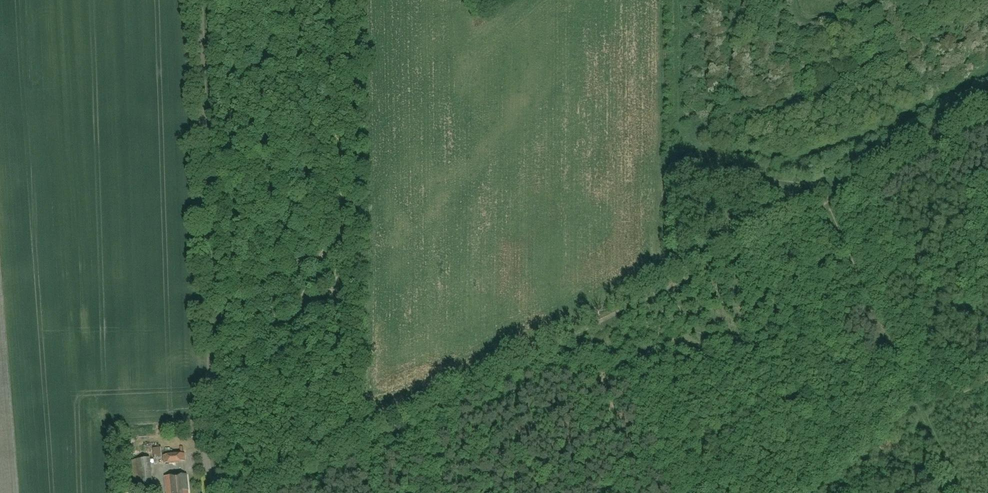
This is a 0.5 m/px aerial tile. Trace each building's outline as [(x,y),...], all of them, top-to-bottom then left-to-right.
[(163,463),(185,461),(185,453),(163,455),(163,463)] [(135,487),(153,485),(150,458),(132,460),(135,487)] [(187,473),(165,476),(167,492),(189,492),(187,473)]
